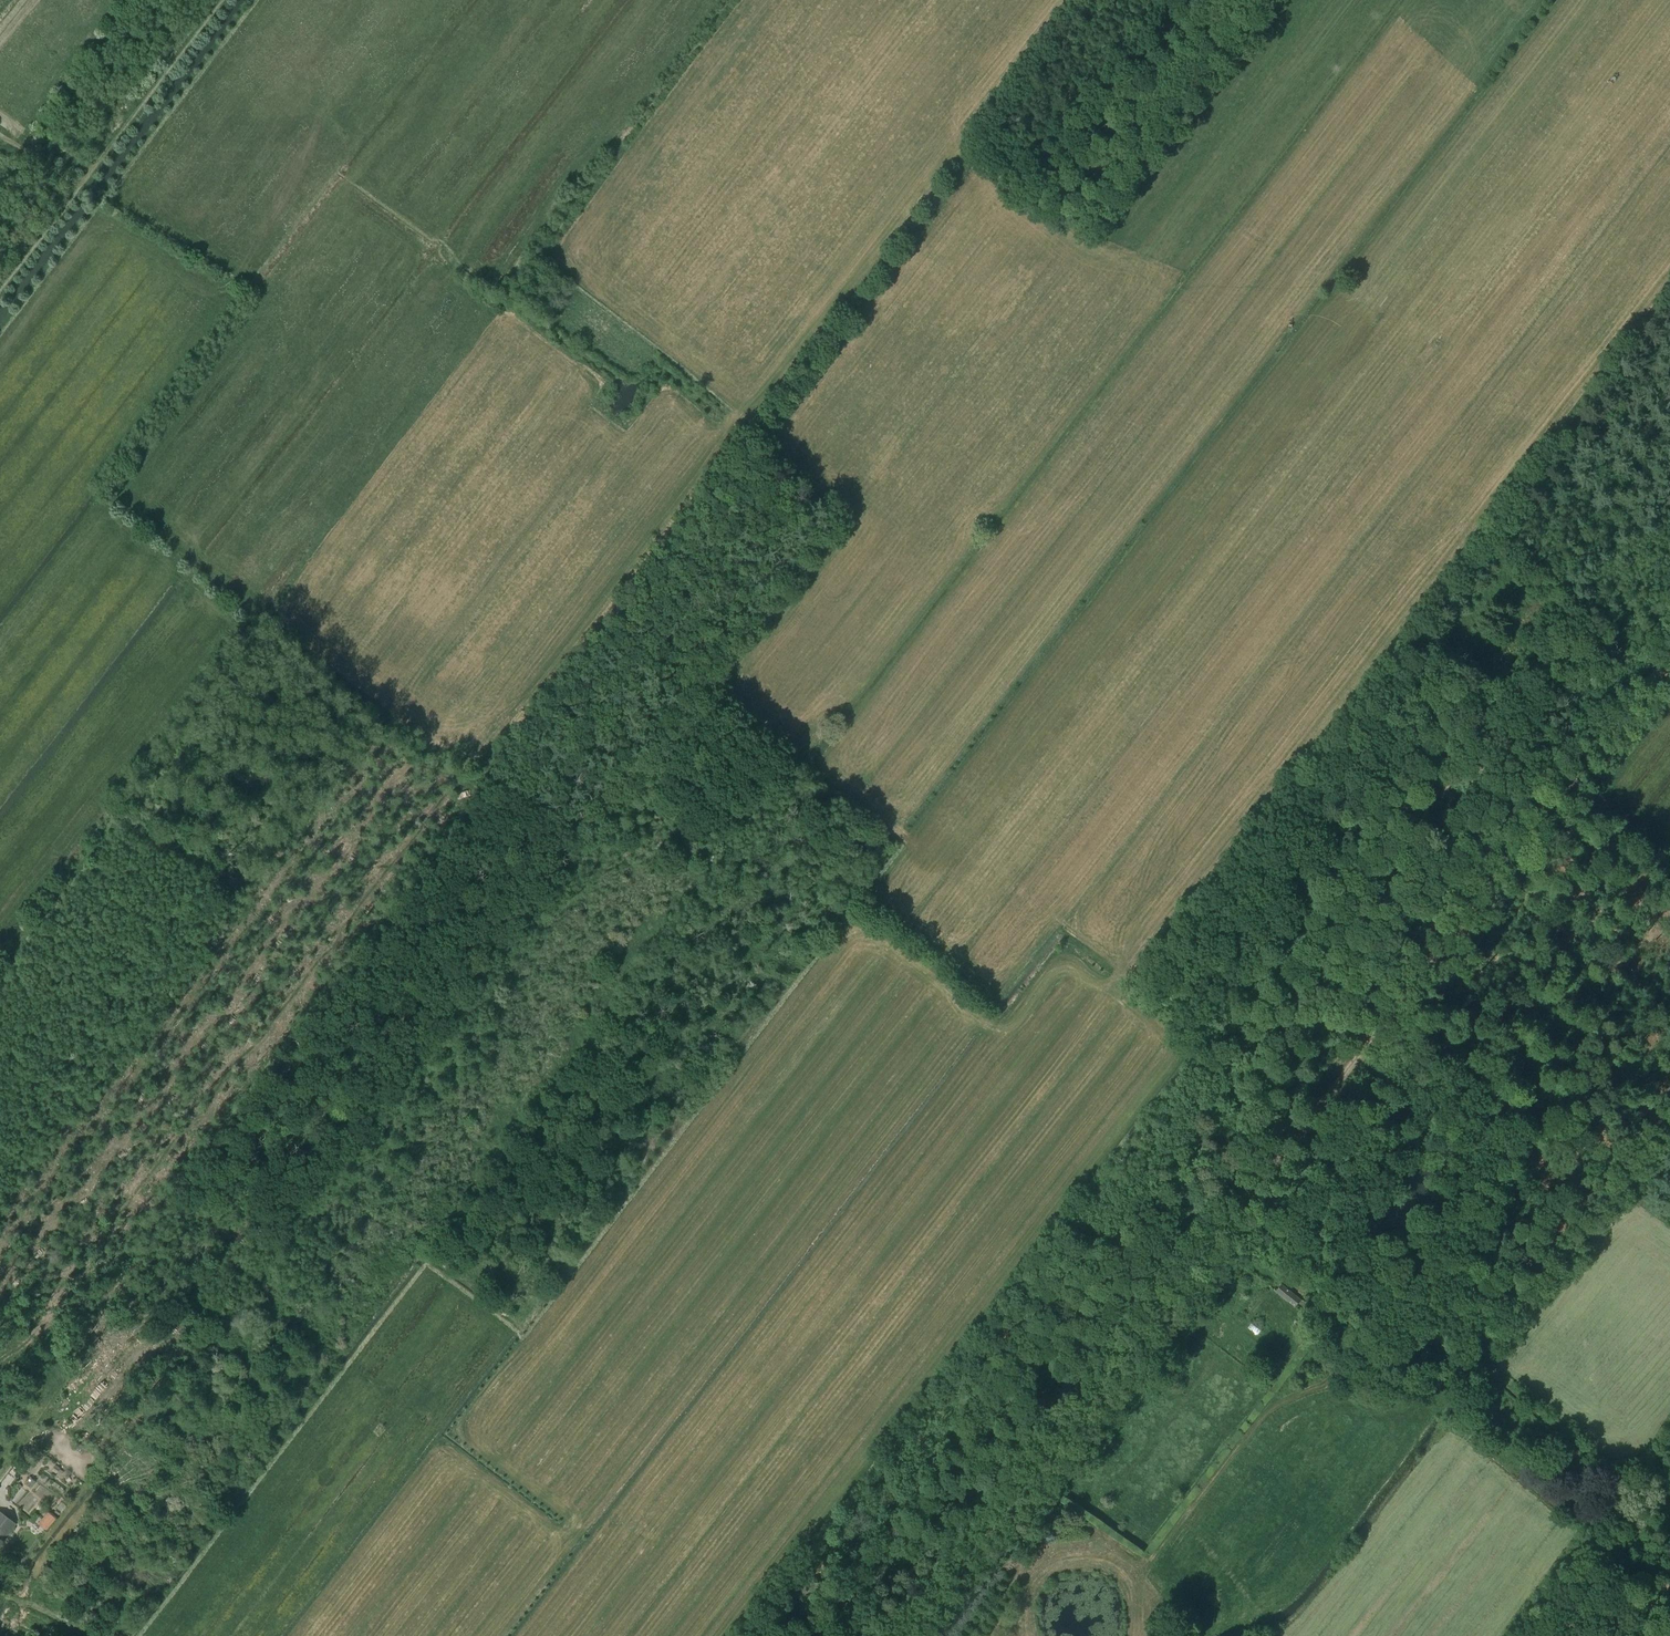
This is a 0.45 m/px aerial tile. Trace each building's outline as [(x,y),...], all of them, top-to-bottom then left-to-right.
[(1295,1306),(1301,1300),(1281,1284),(1276,1291),(1295,1306)] [(1319,1325),(1328,1314),(1316,1304),(1306,1316),(1319,1325)] [(16,1524),(0,1511),(0,1544),(16,1524)]
